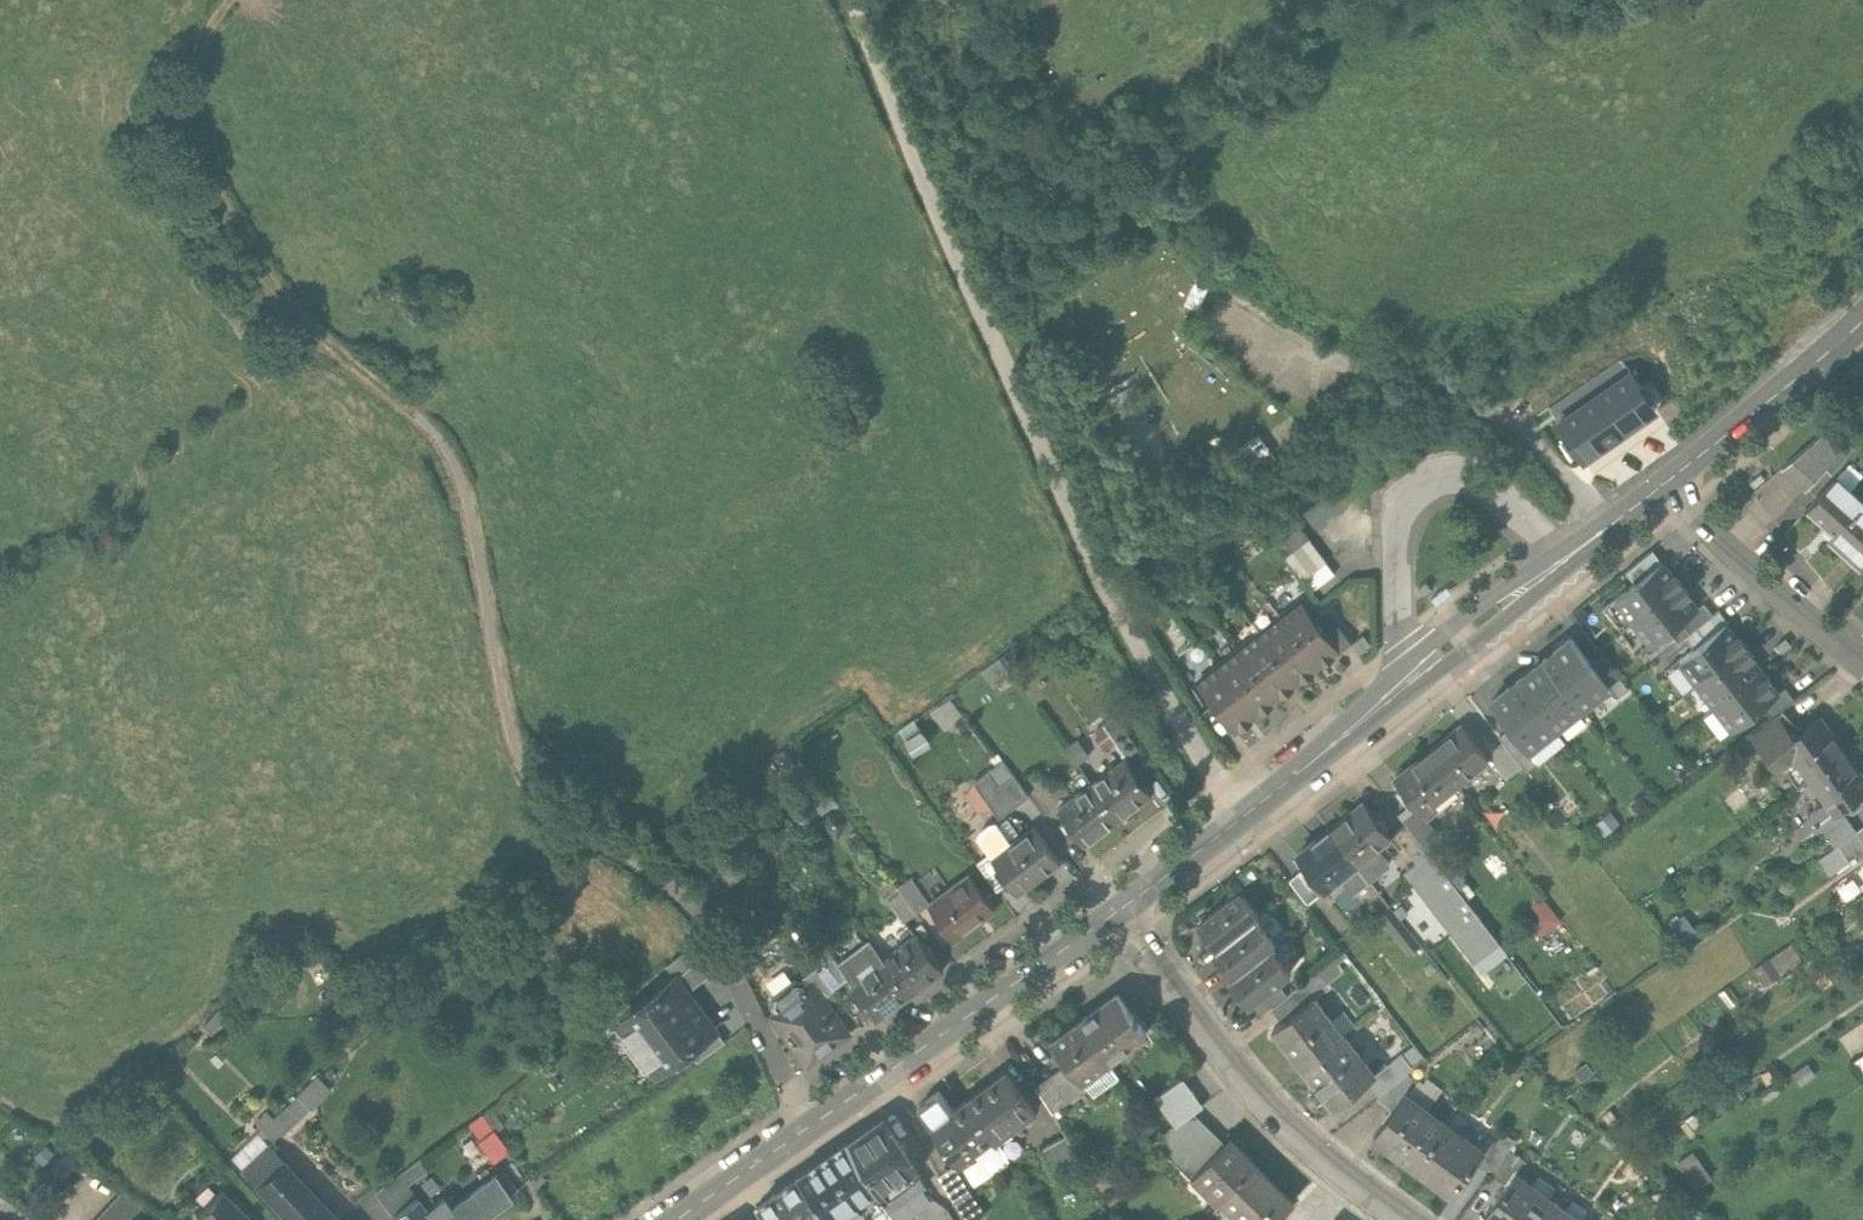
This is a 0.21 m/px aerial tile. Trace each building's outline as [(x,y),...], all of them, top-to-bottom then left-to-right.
[(1584,455),(1656,406),(1643,388),(1633,373),(1620,356),(1549,405),(1584,455)] [(1147,462),(1173,449),(1134,370),(1108,383),(1147,462)] [(1831,425),(1782,466),(1806,488),(1825,467),(1831,472),(1854,447),(1831,425)] [(1835,531),(1829,538),(1861,567),(1862,564),(1862,499),(1837,476),(1808,507),(1835,531)] [(1335,570),(1291,512),(1267,530),(1303,577),(1305,575),(1314,586),(1335,570)] [(1616,596),(1634,618),(1684,579),(1676,569),(1671,573),(1661,560),(1616,596)] [(1692,590),(1684,579),(1634,618),(1652,642),(1698,606),(1687,593),(1692,590)] [(1194,592),(1190,587),(1184,592),(1188,597),(1194,592)] [(1303,600),(1282,616),(1317,662),(1338,646),(1320,623),(1303,600)] [(1332,615),(1320,623),(1338,646),(1349,638),(1332,615)] [(1296,678),(1317,662),(1282,616),(1261,632),(1296,678)] [(1679,657),(1697,680),(1747,641),(1739,630),(1735,634),(1725,621),(1679,657)] [(1261,632),(1241,648),(1276,694),(1296,678),(1261,632)] [(1370,643),(1363,634),(1354,641),(1361,650),(1370,643)] [(1544,657),(1582,705),(1608,684),(1571,636),(1544,657)] [(1697,680),(1715,702),(1761,667),(1751,655),(1755,651),(1747,641),(1697,680)] [(1011,648),(1001,655),(1009,667),(1019,659),(1011,648)] [(1241,648),(1220,663),(1255,710),(1276,694),(1241,648)] [(1009,667),(1001,655),(984,667),(995,682),(1012,671),(1009,667)] [(1517,678),(1555,726),(1582,705),(1544,657),(1517,678)] [(1234,726),(1255,710),(1220,663),(1199,679),(1234,726)] [(1779,690),(1761,667),(1715,702),(1732,725),(1779,690)] [(1517,678),(1491,698),(1528,746),(1555,726),(1517,678)] [(965,712),(953,697),(933,710),(949,728),(965,712)] [(1139,745),(1116,713),(1104,722),(1117,740),(1127,754),(1139,745)] [(1786,771),(1796,783),(1843,748),(1818,714),(1789,736),(1772,713),(1750,729),(1775,762),(1791,750),(1799,761),(1786,771)] [(1462,721),(1429,746),(1456,781),(1488,755),(1462,721)] [(1107,748),(1117,740),(1104,722),(1097,727),(1100,733),(1098,735),(1107,748)] [(1487,749),(1506,773),(1521,761),(1502,737),(1487,749)] [(1091,754),(1080,738),(1068,747),(1079,762),(1091,754)] [(804,756),(793,741),(769,757),(782,775),(798,763),(796,761),(804,756)] [(1432,799),(1456,781),(1429,746),(1394,774),(1404,785),(1398,790),(1407,801),(1413,797),(1425,813),(1436,804),(1432,799)] [(1843,748),(1796,783),(1806,797),(1819,788),(1834,808),(1840,804),(1862,787),(1862,775),(1843,748)] [(1125,756),(1092,780),(1118,815),(1151,791),(1125,756)] [(1000,815),(1029,793),(1003,757),(974,778),(965,791),(978,808),(992,805),(1000,815)] [(1084,840),(1118,815),(1092,780),(1083,768),(1064,782),(1073,794),(1058,805),(1084,840)] [(1718,798),(1729,814),(1749,800),(1743,792),(1751,786),(1746,779),(1718,798)] [(1447,841),(1425,813),(1413,797),(1407,801),(1398,809),(1405,818),(1432,853),(1441,846),(1447,841)] [(1364,798),(1330,824),(1356,857),(1376,842),(1390,831),(1364,798)] [(1836,839),(1856,826),(1840,804),(1834,808),(1818,819),(1834,841),(1836,839)] [(775,816),(767,805),(753,816),(761,827),(775,816)] [(841,809),(829,810),(823,820),(835,835),(842,830),(847,819),(841,809)] [(977,834),(990,850),(1010,878),(1018,889),(1059,858),(1034,824),(1021,834),(1007,815),(999,822),(997,819),(990,819),(979,827),(977,834)] [(1457,885),(1432,853),(1405,818),(1393,827),(1418,858),(1406,867),(1426,893),(1482,966),(1487,962),(1494,972),(1513,957),(1457,885)] [(1836,839),(1846,853),(1862,841),(1862,821),(1856,826),(1836,839)] [(1339,871),(1356,857),(1330,824),(1297,850),(1306,862),(1301,866),(1310,878),(1315,874),(1323,884),(1339,871)] [(1376,842),(1356,857),(1369,873),(1388,858),(1376,842)] [(1465,878),(1441,846),(1432,853),(1457,885),(1465,878)] [(978,858),(998,887),(1010,878),(990,850),(978,858)] [(1351,887),(1369,873),(1356,857),(1339,871),(1351,887)] [(1231,876),(1239,886),(1255,874),(1246,864),(1231,876)] [(1308,899),(1319,890),(1310,878),(1301,866),(1289,875),(1308,899)] [(995,906),(969,871),(930,900),(929,901),(942,917),(941,918),(954,936),(995,906)] [(911,874),(898,884),(916,908),(917,910),(929,901),(930,900),(911,874)] [(752,894),(739,879),(726,890),(739,905),(752,894)] [(916,908),(898,884),(885,894),(903,917),(916,908)] [(1197,920),(1217,945),(1256,915),(1259,913),(1240,887),(1197,920)] [(1537,920),(1533,920),(1531,930),(1538,932),(1545,930),(1562,916),(1541,891),(1530,899),(1540,911),(1540,917),(1537,920)] [(1377,911),(1408,950),(1421,940),(1390,901),(1377,911)] [(1213,948),(1232,974),(1271,944),(1275,941),(1256,915),(1217,945),(1213,948)] [(897,947),(884,956),(910,991),(943,967),(916,931),(896,946),(897,947)] [(878,1014),(910,991),(884,956),(870,936),(838,960),(849,974),(878,1014)] [(807,950),(818,964),(833,985),(849,974),(838,960),(822,939),(807,950)] [(1787,940),(1751,965),(1763,983),(1779,972),(1777,970),(1797,956),(1787,940)] [(688,988),(710,971),(690,944),(668,961),(677,974),(688,988)] [(1291,969),(1271,944),(1232,974),(1228,977),(1248,1002),(1252,999),(1279,979),(1291,969)] [(1344,947),(1319,966),(1329,978),(1345,966),(1339,958),(1348,951),(1344,947)] [(802,980),(812,994),(817,990),(821,995),(822,995),(823,996),(835,987),(833,985),(818,964),(803,974),(802,980)] [(1319,966),(1287,990),(1270,1004),(1281,1018),(1314,993),(1315,995),(1332,981),(1329,978),(1319,966)] [(620,1018),(639,1044),(697,1000),(688,988),(677,974),(620,1018)] [(774,1001),(779,1008),(773,1012),(807,1060),(848,1030),(823,996),(822,995),(821,995),(817,990),(812,994),(802,980),(795,979),(775,993),(774,1001)] [(1287,990),(1279,979),(1252,999),(1260,1011),(1270,1004),(1287,990)] [(1493,993),(1483,979),(1471,988),(1481,1002),(1493,993)] [(1728,984),(1720,990),(1729,1003),(1738,997),(1728,984)] [(1118,988),(1079,1016),(1107,1055),(1147,1027),(1118,988)] [(1274,1024),(1304,1064),(1344,1033),(1315,995),(1314,993),(1281,1018),(1274,1024)] [(717,1026),(697,1000),(639,1044),(658,1069),(689,1047),(717,1026)] [(227,1014),(219,1006),(202,1022),(209,1030),(227,1014)] [(1119,1071),(1107,1055),(1079,1016),(1053,1035),(1068,1056),(1089,1083),(1093,1088),(1097,1088),(1119,1071)] [(1731,1028),(1738,1038),(1754,1027),(1747,1017),(1731,1028)] [(725,1039),(717,1026),(689,1047),(698,1059),(725,1039)] [(1345,1032),(1344,1033),(1304,1064),(1303,1064),(1333,1103),(1369,1075),(1375,1071),(1345,1032)] [(1369,1075),(1380,1091),(1408,1069),(1425,1055),(1413,1041),(1375,1071),(1369,1075)] [(1853,1057),(1862,1073),(1862,1050),(1853,1057)] [(1054,1108),(1089,1083),(1068,1056),(1034,1081),(1054,1108)] [(1594,1071),(1587,1059),(1575,1067),(1582,1078),(1594,1071)] [(1815,1072),(1806,1060),(1790,1071),(1799,1083),(1815,1072)] [(1007,1069),(968,1097),(993,1132),(997,1139),(1015,1127),(1012,1124),(1034,1109),(1007,1069)] [(1402,1093),(1406,1096),(1419,1079),(1408,1069),(1380,1091),(1396,1102),(1402,1093)] [(253,1118),(272,1138),(329,1085),(316,1071),(271,1115),(264,1108),(253,1118)] [(1155,1094),(1175,1121),(1194,1107),(1202,1102),(1182,1075),(1155,1094)] [(1422,1081),(1419,1079),(1406,1096),(1424,1109),(1426,1105),(1440,1085),(1427,1075),(1422,1081)] [(958,1157),(993,1132),(968,1097),(968,1096),(954,1106),(940,1088),(918,1103),(932,1123),(934,1123),(942,1135),(937,1139),(946,1152),(951,1148),(958,1157)] [(1373,1133),(1413,1161),(1442,1122),(1444,1118),(1426,1105),(1424,1109),(1406,1096),(1402,1093),(1396,1102),(1373,1133)] [(1155,1136),(1192,1173),(1196,1168),(1226,1139),(1194,1107),(1175,1121),(1155,1136)] [(466,1121),(494,1158),(507,1148),(480,1111),(466,1121)] [(884,1115),(850,1138),(877,1185),(895,1219),(927,1197),(919,1185),(926,1180),(915,1165),(916,1163),(906,1149),(907,1147),(884,1115)] [(1461,1135),(1442,1122),(1413,1161),(1453,1189),(1475,1158),(1483,1146),(1464,1132),(1461,1135)] [(1475,1158),(1492,1170),(1509,1147),(1516,1137),(1505,1128),(1498,1139),(1491,1134),(1483,1146),(1475,1158)] [(230,1153),(240,1164),(266,1139),(256,1129),(230,1153)] [(1055,1174),(1080,1160),(1065,1132),(1040,1146),(1055,1174)] [(1196,1168),(1221,1192),(1255,1159),(1230,1134),(1226,1139),(1196,1168)] [(877,1185),(850,1138),(801,1173),(833,1219),(852,1219),(867,1211),(858,1197),(877,1185)] [(240,1164),(255,1180),(280,1155),(266,1139),(240,1164)] [(1526,1159),(1509,1147),(1492,1170),(1507,1182),(1515,1170),(1516,1171),(1526,1159)] [(1712,1178),(1693,1150),(1676,1162),(1695,1189),(1712,1178)] [(280,1155),(255,1180),(290,1219),(339,1219),(280,1155)] [(374,1188),(389,1208),(412,1191),(404,1183),(427,1167),(419,1155),(374,1188)] [(938,1169),(966,1219),(972,1219),(986,1212),(955,1159),(938,1169)] [(1255,1159),(1221,1192),(1249,1219),(1272,1219),(1294,1198),(1255,1159)] [(1494,1219),(1539,1219),(1552,1203),(1545,1198),(1554,1186),(1537,1174),(1531,1182),(1516,1171),(1515,1170),(1507,1182),(1484,1213),(1494,1219)] [(424,1207),(435,1219),(469,1219),(508,1192),(494,1173),(449,1206),(441,1194),(424,1207)] [(801,1173),(755,1204),(763,1219),(833,1219),(801,1173)] [(895,1219),(877,1185),(858,1197),(867,1211),(872,1219),(896,1219),(895,1219)] [(219,1186),(194,1211),(202,1219),(252,1219),(219,1186)] [(135,1216),(143,1206),(122,1187),(91,1219),(131,1219),(135,1216)] [(424,1207),(412,1191),(389,1208),(392,1211),(390,1212),(396,1219),(435,1219),(424,1207)] [(1552,1203),(1539,1219),(1581,1219),(1554,1200),(1552,1203)] [(1605,1209),(1597,1219),(1620,1219),(1605,1209)]
